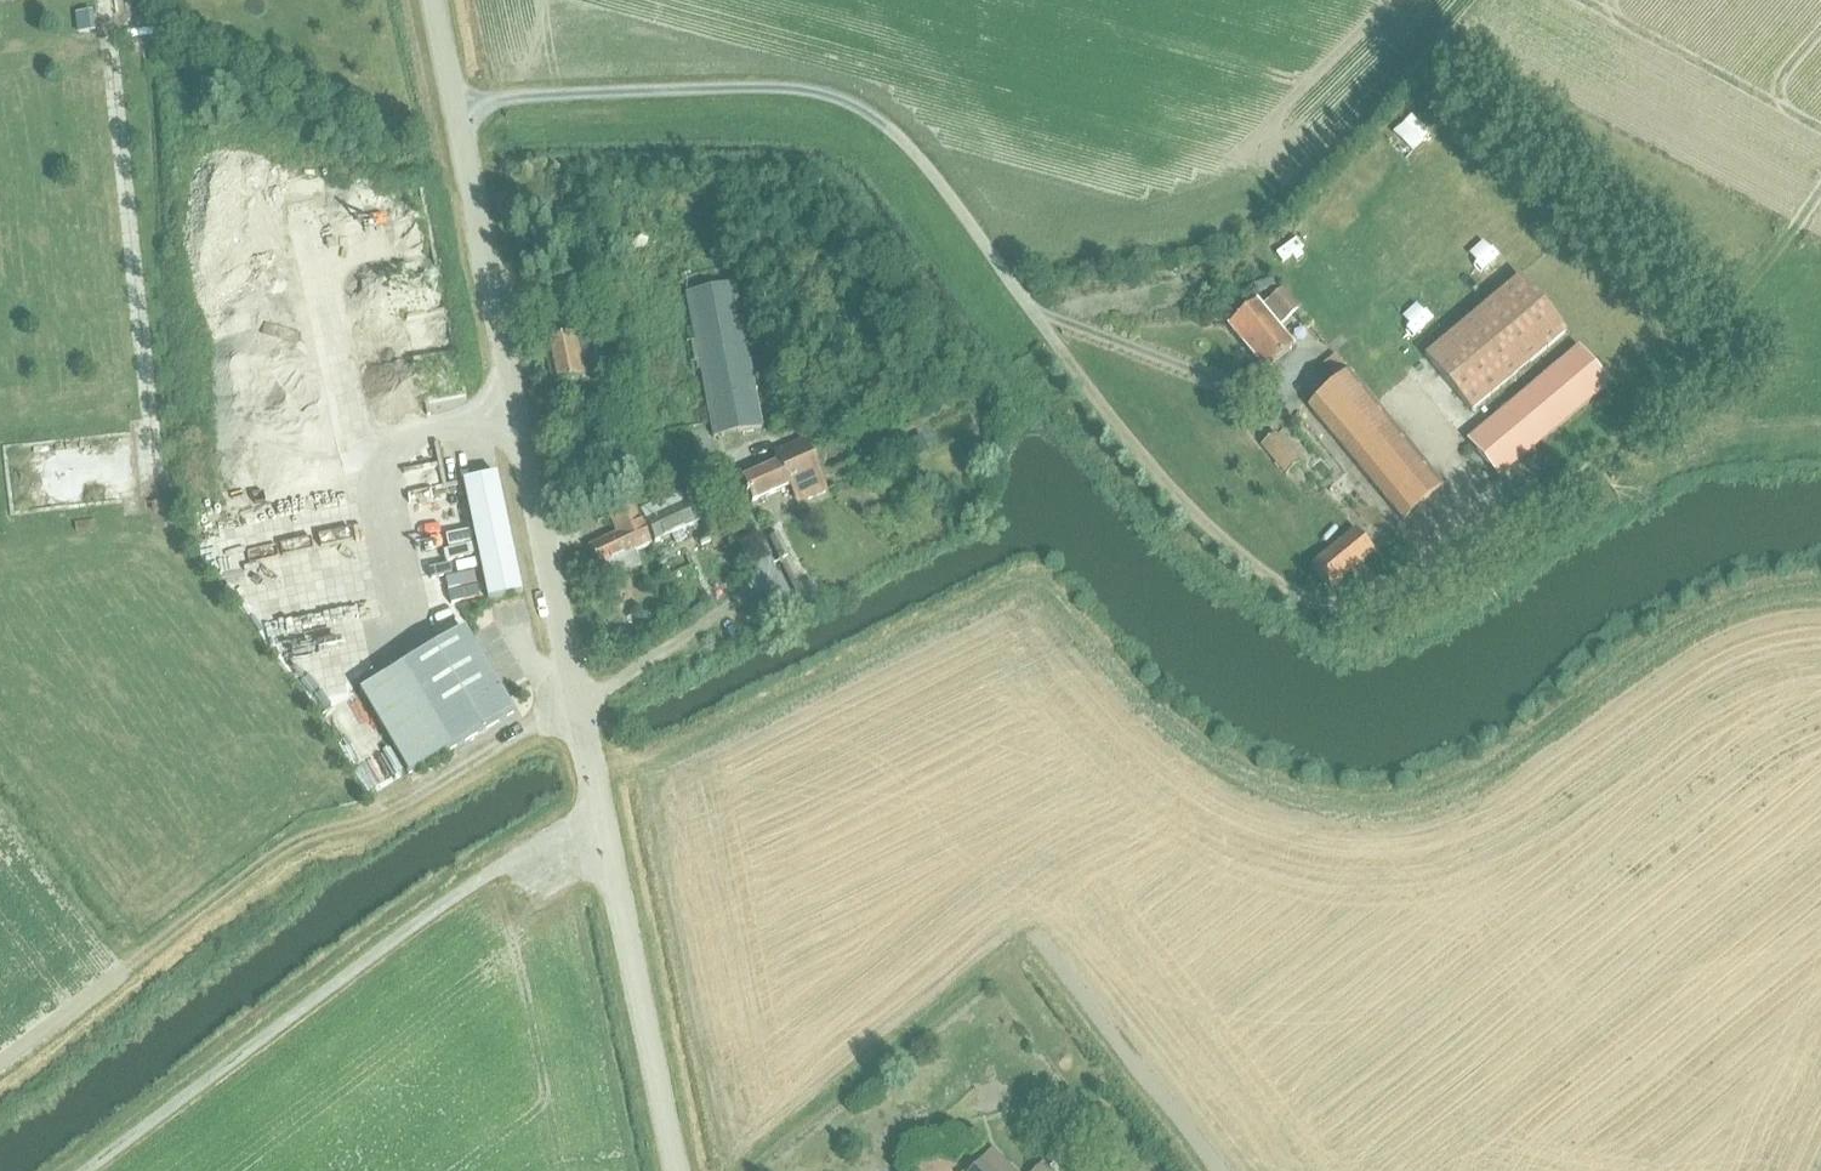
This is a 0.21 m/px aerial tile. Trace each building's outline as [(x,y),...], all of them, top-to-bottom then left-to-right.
[(97,5),(80,8),(83,28),(101,25),(97,5)] [(1417,149),(1435,130),(1415,110),(1396,129),(1417,149)] [(1294,269),(1315,253),(1300,233),(1278,249),(1294,269)] [(1491,280),(1513,262),(1497,242),(1475,259),(1491,280)] [(1424,358),(1470,412),(1566,333),(1519,277),(1424,358)] [(735,284),(685,294),(712,438),(763,429),(735,284)] [(1277,329),(1297,312),(1281,292),(1260,309),(1256,303),(1227,328),(1264,372),(1293,348),(1277,329)] [(1420,333),(1438,314),(1428,304),(1410,323),(1420,333)] [(544,343),(553,387),(567,384),(570,398),(605,389),(602,375),(614,372),(603,329),(589,333),(590,338),(574,342),(573,337),(544,343)] [(1466,441),(1498,479),(1609,385),(1578,348),(1466,441)] [(1308,408),(1402,522),(1443,488),(1349,375),(1308,408)] [(230,411),(252,408),(247,379),(225,382),(230,411)] [(921,452),(934,444),(925,429),(912,437),(921,452)] [(1261,447),(1285,475),(1299,464),(1275,435),(1261,447)] [(779,466),(742,482),(752,505),(800,484),(808,503),(827,494),(804,443),(775,456),(779,466)] [(486,601),(520,594),(496,476),(463,482),(486,601)] [(690,497),(704,529),(721,522),(707,490),(690,497)] [(641,512),(655,543),(694,525),(680,494),(641,512)] [(634,507),(610,518),(618,535),(589,547),(599,569),(605,583),(641,567),(634,553),(651,544),(634,507)] [(1311,566),(1330,589),(1374,554),(1354,530),(1311,566)] [(464,630),(360,692),(409,775),(513,714),(464,630)] [(992,1148),(969,1170),(1015,1170),(992,1148)]
